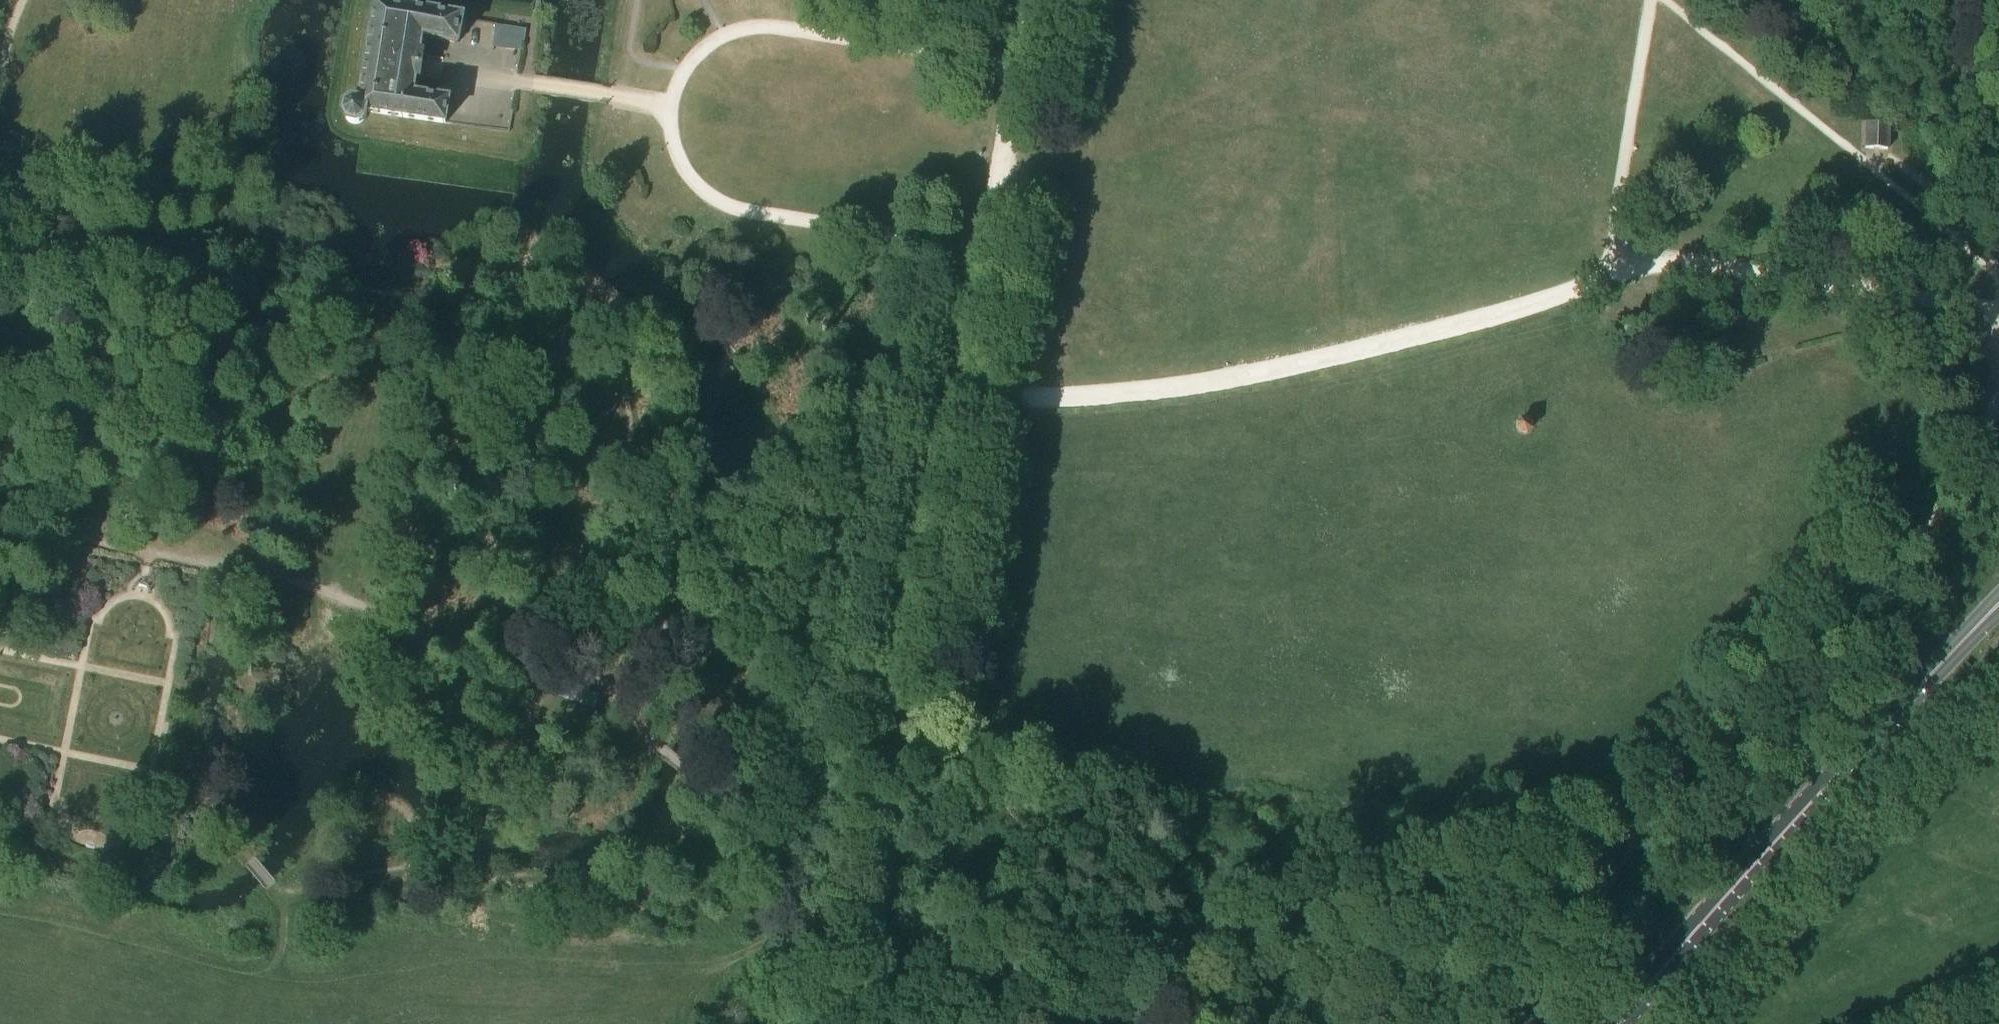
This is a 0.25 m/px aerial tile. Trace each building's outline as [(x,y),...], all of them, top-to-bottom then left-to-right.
[(463,20),(463,18),(375,3),(360,97),(358,96),(357,101),(353,102),(349,103),(346,106),(344,109),(344,113),(344,117),(346,121),(349,123),(353,125),(357,125),(361,124),(364,122),(366,119),(368,114),(446,125),(446,122),(449,101),(415,96),(417,85),(421,85),(421,79),(425,80),(426,68),(427,61),(424,60),(425,55),(421,54),(423,41),(459,47),(463,20)] [(522,50),(526,28),(497,23),(497,25),(493,46),(519,50),(522,50)] [(1888,149),(1889,124),(1867,123),(1866,148),(1888,149)] [(1536,426),(1536,425),(1535,421),(1533,417),(1530,414),(1525,413),(1520,414),(1516,416),(1513,420),(1512,424),(1513,428),(1515,432),(1519,435),(1523,437),(1529,436),(1532,434),(1535,429),(1536,426)] [(548,674),(544,687),(555,690),(554,693),(595,708),(600,693),(559,678),(548,674)]
